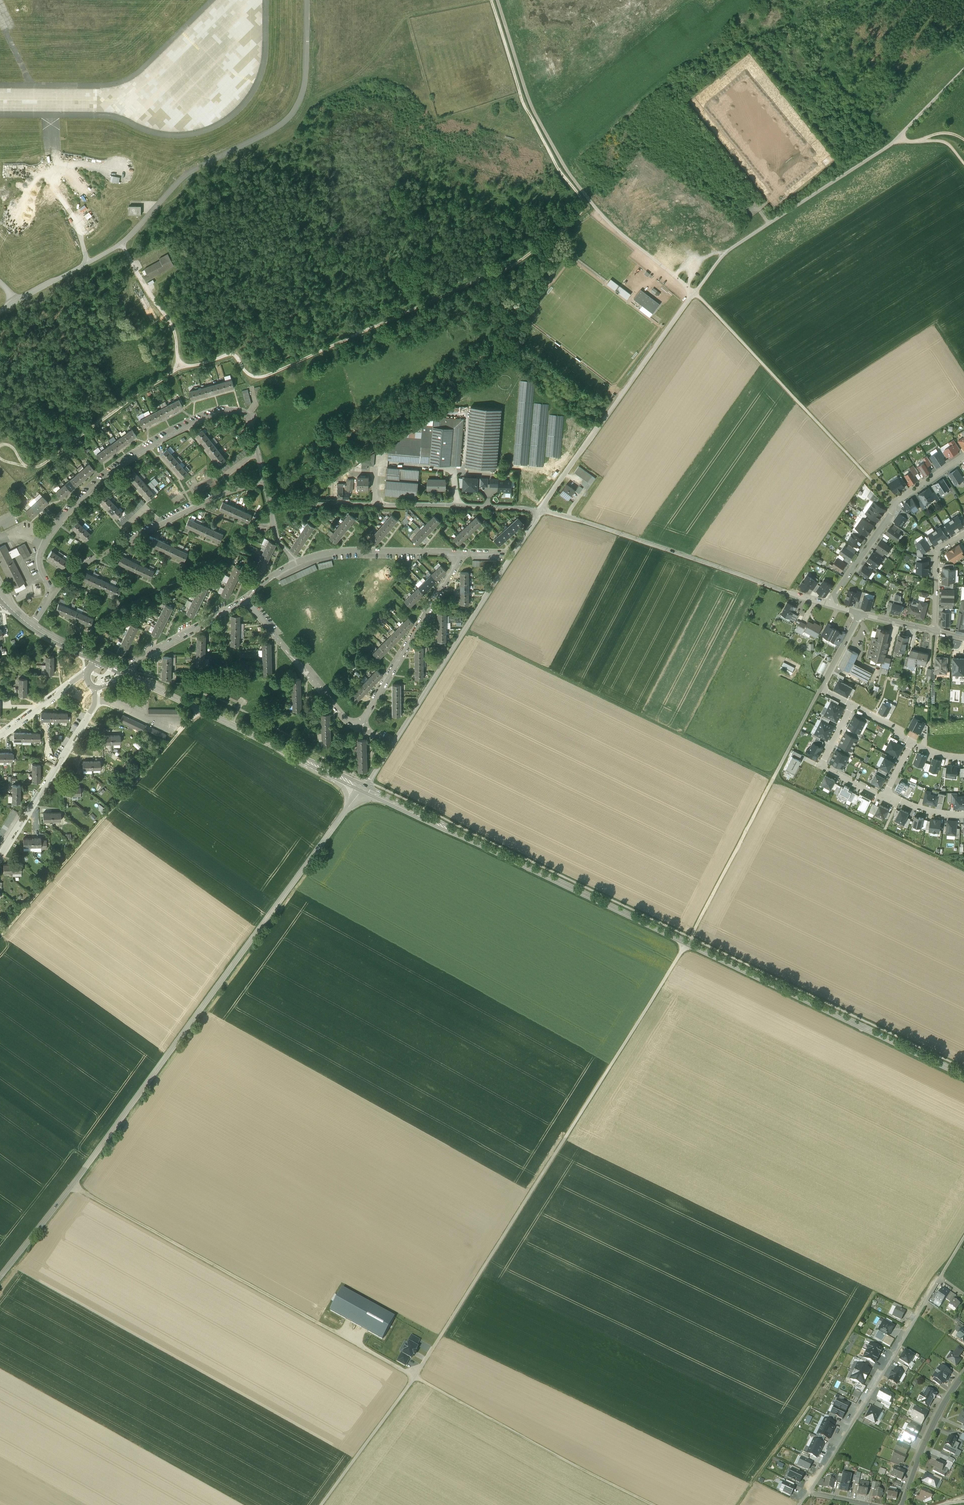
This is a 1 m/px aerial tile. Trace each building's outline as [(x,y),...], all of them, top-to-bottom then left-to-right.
[(118,183),(120,177),(111,175),(109,180),(118,183)] [(141,206),(129,206),(129,214),(141,214),(141,213),(141,206)] [(144,276),(146,280),(174,265),(168,254),(159,258),(160,260),(145,268),(147,274),(144,276)] [(620,286),(611,279),(609,282),(607,284),(627,299),(631,295),(620,286)] [(660,305),(641,290),(634,299),(653,313),(660,305)] [(232,379),(226,381),(228,389),(234,387),(232,379)] [(226,381),(220,383),(222,391),(228,389),(226,381)] [(220,383),(213,385),(216,392),(222,391),(220,383)] [(213,385),(207,386),(210,394),(216,392),(213,385)] [(207,386),(201,388),(204,396),(210,394),(207,386)] [(260,386),(254,387),(258,402),(263,400),(260,386)] [(201,388),(195,390),(197,398),(204,396),(201,388)] [(248,389),(242,391),(246,405),(251,404),(248,389)] [(195,390),(189,392),(191,399),(197,398),(195,390)] [(182,407),(179,400),(173,403),(177,410),(182,407)] [(177,410),(173,403),(168,405),(171,412),(177,410)] [(168,405),(162,408),(166,415),(171,412),(168,405)] [(501,409),(471,406),(466,466),(496,469),(501,409)] [(162,408),(156,411),(160,418),(166,415),(162,408)] [(156,411),(151,414),(155,421),(160,418),(156,411)] [(151,414),(145,417),(149,424),(155,421),(151,414)] [(461,465),(464,418),(440,415),(439,425),(433,425),(431,447),(421,446),(420,462),(461,465)] [(145,417),(140,420),(143,427),(149,424),(145,417)] [(412,430),(406,436),(393,445),(421,447),(421,446),(431,447),(433,425),(423,425),(417,424),(415,430),(412,430)] [(136,436),(132,429),(126,433),(131,440),(136,436)] [(202,430),(196,435),(200,440),(206,435),(202,430)] [(131,440),(126,433),(121,437),(126,443),(131,440)] [(206,435),(200,440),(204,445),(210,440),(206,435)] [(121,437),(116,440),(121,447),(126,443),(121,437)] [(121,447),(116,440),(111,444),(116,450),(121,447)] [(210,440),(204,445),(208,450),(214,445),(210,440)] [(960,449),(955,441),(950,444),(950,446),(953,444),(957,450),(960,449)] [(116,450),(111,444),(106,448),(111,454),(116,450)] [(950,446),(945,449),(946,450),(949,455),(950,457),(952,457),(957,454),(958,452),(957,450),(953,444),(950,446)] [(214,445),(208,450),(212,455),(218,450),(214,445)] [(421,447),(393,445),(389,448),(388,459),(420,462),(421,447)] [(111,454),(106,448),(101,451),(105,458),(111,454)] [(167,449),(161,454),(165,459),(171,454),(167,449)] [(218,450),(212,455),(216,460),(222,455),(218,450)] [(105,458),(101,451),(96,455),(100,461),(105,458)] [(938,452),(931,457),(937,467),(945,461),(942,457),(939,451),(938,452)] [(375,452),(362,461),(361,468),(367,469),(367,465),(374,466),(375,452)] [(171,454),(165,459),(169,464),(175,458),(171,454)] [(222,455),(216,460),(219,465),(226,460),(222,455)] [(931,464),(927,456),(923,458),(925,462),(928,466),(931,464)] [(175,458),(169,464),(174,468),(180,463),(175,458)] [(925,462),(918,466),(924,475),(931,471),(928,466),(925,462)] [(180,463),(174,468),(178,473),(184,468),(180,463)] [(94,470),(89,464),(84,468),(89,474),(94,470)] [(918,473),(913,465),(910,467),(912,471),(915,475),(918,473)] [(595,478),(579,466),(574,472),(587,482),(591,484),(595,478)] [(419,470),(387,467),(385,494),(413,497),(416,497),(419,470)] [(89,474),(84,468),(79,472),(84,478),(89,474)] [(184,468),(178,473),(182,478),(188,473),(184,468)] [(957,469),(949,474),(956,484),(962,480),(963,480),(962,477),(957,469)] [(134,470),(128,476),(132,481),(138,475),(134,470)] [(912,471),(905,475),(911,484),(918,479),(915,475),(912,471)] [(79,472),(74,476),(80,482),(84,478),(79,472)] [(138,475),(132,481),(136,485),(142,480),(138,475)] [(74,476),(70,480),(75,486),(80,482),(74,476)] [(369,477),(357,477),(357,489),(368,489),(369,477)] [(899,478),(889,485),(895,494),(905,487),(903,485),(899,478)] [(939,492),(941,494),(950,489),(943,478),(934,484),(939,492)] [(347,483),(343,483),(343,484),(342,484),(342,487),(338,487),(338,488),(338,498),(349,498),(349,491),(352,491),(353,479),(348,479),(347,483)] [(445,480),(427,479),(427,489),(445,490),(445,480)] [(478,479),(463,479),(463,491),(478,491),(478,479)] [(70,480),(65,484),(70,490),(75,486),(70,480)] [(142,480),(136,485),(140,490),(146,485),(142,480)] [(512,481),(499,480),(498,488),(498,491),(511,492),(512,481)] [(65,484),(60,488),(65,494),(70,490),(65,484)] [(575,490),(566,484),(560,493),(568,499),(575,490)] [(146,485),(140,490),(145,495),(151,490),(146,485)] [(65,494),(60,488),(55,493),(61,499),(65,494)] [(929,488),(923,491),(930,501),(935,498),(932,493),(929,488)] [(151,490),(145,495),(149,500),(155,494),(151,490)] [(930,501),(923,491),(917,495),(921,501),(924,505),(930,501)] [(879,498),(874,493),(870,499),(874,502),(876,503),(879,498)] [(104,495),(99,500),(103,505),(109,499),(104,495)] [(48,503),(42,496),(37,502),(42,508),(48,503)] [(919,508),(912,498),(904,504),(905,506),(907,509),(910,507),(912,510),(913,512),(919,508)] [(109,499),(103,505),(108,509),(113,504),(109,499)] [(42,508),(37,502),(31,507),(37,513),(42,508)] [(229,505),(223,502),(220,509),(226,512),(229,505)] [(876,503),(874,502),(866,513),(868,514),(877,521),(881,515),(882,516),(884,513),(883,512),(885,510),(882,507),(881,505),(880,504),(878,504),(876,503)] [(113,504),(108,509),(112,514),(118,508),(113,504)] [(235,507),(229,505),(226,512),(231,515),(235,507)] [(31,507),(26,512),(31,518),(37,513),(31,507)] [(235,507),(231,515),(237,517),(240,510),(235,507)] [(118,508),(112,514),(116,518),(122,513),(118,508)] [(908,513),(903,509),(900,513),(907,518),(910,515),(908,513)] [(246,512),(240,510),(237,517),(243,520),(246,512)] [(246,512),(243,520),(248,522),(252,515),(246,512)] [(355,518),(349,513),(345,518),(351,523),(355,518)] [(900,513),(894,521),(902,526),(907,518),(900,513)] [(398,520),(392,514),(387,519),(393,524),(398,520)] [(440,521),(434,515),(429,520),(435,526),(440,521)] [(958,530),(963,526),(962,525),(960,521),(961,520),(959,517),(958,516),(951,520),(958,530)] [(482,523),(476,517),(471,521),(477,527),(482,523)] [(351,523),(345,518),(341,523),(347,528),(351,523)] [(518,518),(513,522),(518,528),(523,524),(518,518)] [(195,522),(189,519),(186,526),(192,529),(195,522)] [(387,519),(383,524),(389,529),(393,524),(387,519)] [(864,520),(863,519),(862,519),(856,528),(861,531),(867,535),(868,533),(869,534),(872,528),(873,526),(864,520)] [(435,526),(429,520),(425,525),(431,530),(435,526)] [(952,534),(958,530),(951,520),(945,524),(946,525),(951,532),(952,534)] [(77,521),(71,527),(76,532),(82,526),(77,521)] [(477,527),(471,521),(467,525),(472,531),(477,527)] [(195,522),(192,529),(197,532),(201,524),(195,522)] [(314,527),(308,522),(304,528),(311,532),(314,527)] [(513,522),(508,526),(514,532),(518,528),(513,522)] [(347,528),(341,523),(337,528),(344,533),(347,528)] [(206,527),(201,524),(197,532),(203,534),(206,527)] [(389,529),(383,524),(379,528),(385,534),(389,529)] [(431,530),(425,525),(421,529),(427,535),(431,530)] [(472,531),(467,525),(462,530),(468,536),(472,531)] [(82,526),(76,532),(81,536),(86,530),(82,526)] [(508,526),(504,530),(509,536),(514,532),(508,526)] [(212,530),(206,527),(203,534),(209,537),(212,530)] [(892,528),(890,527),(886,532),(896,539),(901,533),(898,532),(892,528)] [(941,541),(947,537),(946,536),(941,529),(940,527),(935,531),(941,541)] [(311,532),(304,528),(301,533),(308,537),(311,532)] [(344,533),(337,528),(333,533),(340,538),(344,533)] [(385,534),(379,528),(375,533),(381,539),(385,534)] [(427,535),(421,529),(416,534),(422,539),(427,535)] [(86,530),(81,536),(85,540),(91,535),(86,530)] [(218,532),(212,530),(209,537),(214,539),(218,532)] [(468,536),(462,530),(458,534),(463,540),(468,536)] [(509,536),(504,530),(499,534),(504,540),(509,536)] [(935,545),(941,541),(935,531),(929,535),(930,536),(934,543),(935,545)] [(218,532),(214,539),(220,542),(223,535),(218,532)] [(308,537),(301,533),(297,538),(304,543),(308,537)] [(340,538),(333,533),(329,538),(336,543),(340,538)] [(381,539),(375,533),(371,538),(377,543),(381,539)] [(859,537),(853,533),(853,534),(852,536),(851,535),(849,538),(850,539),(848,541),(857,547),(859,544),(860,545),(862,542),(861,542),(862,540),(859,537)] [(422,539),(416,534),(412,538),(418,544),(422,539)] [(463,540),(458,534),(453,538),(459,544),(463,540)] [(504,540),(499,534),(494,539),(500,545),(504,540)] [(159,540),(154,538),(150,545),(156,548),(159,540)] [(304,543),(297,538),(294,543),(301,548),(304,543)] [(926,541),(924,539),(917,543),(918,545),(917,545),(919,549),(920,548),(923,553),(930,548),(929,546),(926,541)] [(165,543),(159,540),(156,548),(162,550),(165,543)] [(276,544),(269,540),(266,546),(273,550),(276,544)] [(891,547),(881,540),(877,546),(878,547),(885,552),(887,553),(891,547)] [(25,543),(18,547),(21,553),(23,559),(31,555),(25,543)] [(171,546),(165,543),(162,550),(167,553),(171,546)] [(301,548),(294,543),(290,549),(297,553),(301,548)] [(5,545),(0,547),(0,563),(13,589),(14,588),(23,583),(24,583),(9,552),(5,545)] [(959,545),(953,549),(959,559),(963,556),(962,553),(963,552),(959,545)] [(176,548),(171,546),(167,553),(173,555),(176,548)] [(273,550),(266,546),(263,552),(271,555),(273,550)] [(847,548),(845,546),(840,553),(845,557),(849,560),(854,553),(852,551),(847,548)] [(18,547),(9,552),(12,558),(17,555),(21,553),(18,547)] [(182,551),(176,548),(173,555),(179,558),(182,551)] [(953,549),(946,553),(951,560),(953,559),(955,562),(959,559),(953,549)] [(51,551),(47,558),(52,561),(57,554),(51,551)] [(182,551),(179,558),(185,561),(188,554),(182,551)] [(271,555),(263,552),(261,557),(268,561),(271,555)] [(874,554),(873,553),(867,561),(872,564),(877,567),(882,559),(881,558),(874,554)] [(57,554),(52,561),(57,565),(62,558),(57,554)] [(120,555),(116,562),(122,565),(126,558),(120,555)] [(268,561),(261,557),(258,563),(265,567),(268,561)] [(62,558),(57,565),(63,568),(67,562),(62,558)] [(131,560),(126,558),(122,565),(128,568),(131,560)] [(842,562),(837,559),(832,566),(841,572),(846,565),(842,562)] [(137,563),(131,560),(128,568),(134,570),(137,563)] [(332,560),(318,563),(319,569),(333,566),(332,560)] [(917,561),(917,573),(922,573),(922,574),(928,574),(928,568),(929,568),(929,565),(928,565),(928,562),(926,561),(917,561)] [(143,566),(137,563),(134,570),(139,573),(143,566)] [(265,567),(258,563),(255,569),(262,572),(265,567)] [(242,569),(235,565),(232,571),(239,575),(242,569)] [(446,571),(441,565),(436,570),(442,575),(446,571)] [(872,571),(864,565),(859,573),(868,577),(872,571)] [(148,568),(143,566),(139,573),(145,576),(148,568)] [(154,571),(148,568),(145,576),(151,578),(154,571)] [(442,575),(436,570),(432,574),(437,580),(442,575)] [(239,575),(232,571),(230,577),(237,580),(239,575)] [(92,575),(86,573),(83,580),(89,583),(92,575)] [(437,580),(432,574),(427,579),(433,584),(437,580)] [(92,575),(89,583),(94,585),(98,578),(92,575)] [(814,580),(807,575),(800,586),(802,587),(802,588),(805,590),(806,590),(807,591),(810,587),(814,580)] [(237,580),(230,577),(227,582),(234,586),(237,580)] [(103,581),(98,578),(94,585),(100,588),(103,581)] [(433,584),(427,579),(423,583),(428,589),(433,584)] [(814,580),(810,587),(813,590),(818,584),(818,583),(814,580)] [(109,583),(103,581),(100,588),(106,591),(109,583)] [(820,586),(817,591),(825,596),(832,586),(824,581),(820,586)] [(234,586),(227,582),(224,588),(231,592),(234,586)] [(23,583),(14,588),(16,592),(25,587),(23,583)] [(109,583),(106,591),(111,593),(115,586),(109,583)] [(428,589),(423,583),(418,587),(424,593),(428,589)] [(208,588),(200,585),(198,591),(205,594),(208,588)] [(121,589),(115,586),(111,593),(117,596),(121,589)] [(418,587),(414,592),(419,598),(424,593),(418,587)] [(231,592),(224,588),(221,594),(229,597),(231,592)] [(205,594),(198,591),(195,596),(202,600),(205,594)] [(856,593),(849,591),(845,602),(853,604),(854,600),(856,593)] [(419,598),(414,592),(409,596),(415,602),(419,598)] [(901,596),(896,595),(894,603),(893,603),(893,604),(892,611),(891,611),(900,613),(902,605),(901,605),(902,602),(899,601),(901,596)] [(202,600),(195,596),(192,602),(199,605),(202,600)] [(415,602),(409,596),(405,601),(410,607),(415,602)] [(873,599),(865,596),(863,601),(861,607),(870,610),(873,599)] [(928,604),(920,602),(920,603),(913,601),(911,606),(910,605),(908,612),(917,614),(916,617),(923,619),(928,604)] [(199,605),(192,602),(189,608),(197,611),(199,605)] [(64,606),(58,603),(55,611),(61,613),(64,606)] [(796,607),(788,603),(782,614),(790,618),(793,613),(796,607)] [(173,608),(166,604),(163,610),(170,614),(173,608)] [(70,608),(64,606),(61,613),(67,616),(70,608)] [(76,611),(70,608),(67,616),(73,618),(76,611)] [(197,611),(189,608),(186,613),(194,617),(197,611)] [(170,614),(163,610),(160,616),(167,619),(170,614)] [(81,613),(76,611),(73,618),(78,620),(81,613)] [(946,612),(942,612),(942,625),(950,625),(950,613),(950,612),(946,612)] [(81,613),(78,620),(84,623),(87,616),(81,613)] [(798,615),(793,613),(790,618),(789,619),(795,622),(798,615)] [(93,618),(87,616),(84,623),(90,625),(93,618)] [(167,619),(160,616),(157,621),(164,625),(167,619)] [(414,623),(409,617),(404,622),(410,627),(414,623)] [(164,625),(157,621),(154,627),(162,630),(164,625)] [(822,627),(817,624),(816,625),(808,621),(806,625),(807,625),(804,630),(811,633),(810,634),(816,637),(822,627)] [(410,627),(404,622),(400,626),(405,632),(410,627)] [(801,622),(796,631),(802,634),(804,630),(807,625),(806,625),(801,622)] [(828,623),(822,635),(825,636),(831,625),(828,623)] [(138,627),(131,624),(128,630),(135,633),(138,627)] [(840,632),(832,627),(832,626),(831,625),(825,636),(837,643),(843,631),(841,631),(840,632)] [(956,625),(955,631),(963,633),(963,627),(962,626),(956,625)] [(400,626),(395,631),(401,636),(405,632),(400,626)] [(162,630),(154,627),(151,633),(159,636),(162,630)] [(135,633),(128,630),(125,635),(132,639),(135,633)] [(881,630),(880,630),(879,635),(876,634),(875,637),(887,640),(889,632),(881,630)] [(395,631),(391,635),(397,641),(401,636),(395,631)] [(843,631),(837,643),(840,644),(846,633),(843,631)] [(132,639),(125,635),(122,641),(129,644),(132,639)] [(391,635),(387,640),(392,645),(397,641),(391,635)] [(908,637),(899,635),(895,650),(894,656),(899,657),(900,651),(904,652),(907,642),(908,637)] [(875,637),(872,637),(867,658),(883,663),(884,657),(889,641),(887,640),(875,637)] [(387,640),(382,644),(388,650),(392,645),(387,640)] [(129,644),(122,641),(119,646),(127,650),(129,644)] [(388,650),(382,644),(378,649),(383,654),(388,650)] [(119,646),(117,652),(124,656),(127,650),(119,646)] [(858,654),(847,648),(838,666),(849,672),(854,663),(858,654)] [(383,654),(378,649),(373,653),(379,659),(383,654)] [(919,652),(911,650),(909,657),(908,663),(916,665),(916,662),(919,652)] [(929,654),(919,652),(916,662),(926,664),(929,654)] [(53,656),(46,656),(45,665),(53,665),(53,656)] [(891,659),(884,657),(883,663),(880,673),(887,674),(891,659)] [(948,658),(936,657),(935,670),(935,673),(947,674),(948,658)] [(953,674),(963,674),(963,659),(954,658),(953,674)] [(823,661),(817,671),(821,673),(827,663),(823,661)] [(794,668),(784,662),(780,669),(790,675),(794,668)] [(872,672),(854,663),(849,672),(868,681),(872,672)] [(53,665),(45,665),(45,674),(53,674),(53,665)] [(383,675),(377,670),(372,674),(378,680),(383,675)] [(378,680),(372,674),(368,679),(374,684),(378,680)] [(26,678),(19,678),(18,687),(26,687),(26,678)] [(374,684),(368,679),(364,683),(369,689),(374,684)] [(842,682),(839,681),(838,680),(834,689),(848,696),(849,694),(852,689),(852,688),(842,682)] [(369,689),(364,683),(359,688),(365,693),(369,689)] [(26,687),(18,687),(18,696),(26,696),(26,687)] [(365,693),(359,688),(355,692),(361,698),(365,693)] [(361,698),(355,692),(350,697),(356,702),(361,698)] [(239,697),(231,693),(229,698),(237,702),(239,697)] [(828,709),(840,715),(844,709),(838,705),(831,702),(828,709)] [(879,712),(886,716),(888,712),(891,707),(883,704),(879,712)] [(840,715),(828,709),(824,715),(831,719),(837,722),(840,715)] [(145,726),(123,715),(120,721),(142,732),(143,731),(145,726)] [(854,716),(851,721),(863,727),(865,722),(860,719),(854,716)] [(921,731),(925,724),(919,721),(920,720),(914,718),(910,728),(920,733),(921,731)] [(822,721),(818,727),(831,734),(834,727),(828,724),(822,721)] [(860,733),(863,727),(851,721),(848,727),(854,730),(860,733)] [(166,735),(146,725),(145,726),(143,731),(163,740),(166,735)] [(827,740),(831,734),(818,727),(815,734),(821,737),(827,740)] [(845,733),(842,739),(855,745),(857,739),(851,736),(845,733)] [(111,735),(102,736),(102,744),(111,743),(111,735)] [(120,735),(111,735),(111,743),(120,743),(120,735)] [(816,738),(813,743),(821,747),(824,742),(816,738)] [(852,751),(855,745),(842,739),(839,745),(845,748),(852,751)] [(896,743),(891,740),(886,750),(898,757),(903,746),(896,743)] [(821,747),(813,743),(810,750),(808,749),(807,750),(806,751),(807,753),(808,753),(807,754),(817,759),(818,755),(819,756),(822,751),(821,751),(822,748),(821,747)] [(836,750),(833,756),(846,762),(849,756),(843,753),(836,750)] [(792,756),(799,760),(802,755),(794,751),(791,756),(792,756)] [(924,761),(926,756),(918,753),(914,763),(922,767),(924,761)] [(799,760),(792,756),(785,769),(794,774),(801,761),(799,760)] [(843,768),(846,762),(833,756),(830,762),(836,765),(843,768)] [(884,758),(880,767),(888,771),(889,771),(894,762),(884,758)] [(940,761),(933,759),(931,764),(929,770),(937,772),(940,761)] [(91,761),(82,761),(83,769),(92,769),(91,761)] [(100,761),(91,761),(92,769),(100,769),(100,761)] [(946,777),(956,778),(958,766),(954,766),(954,765),(951,765),(948,765),(947,768),(946,777)] [(876,774),(872,782),(881,786),(885,778),(884,778),(876,774)] [(836,781),(825,776),(821,784),(831,789),(832,788),(834,783),(836,781)] [(908,797),(913,788),(907,784),(902,782),(899,786),(898,785),(895,790),(908,797)] [(849,788),(845,786),(844,788),(842,788),(838,797),(847,801),(848,800),(851,792),(848,790),(849,788)] [(72,787),(63,787),(63,795),(72,795),(72,787)] [(80,787),(72,787),(72,795),(81,795),(80,787)] [(937,802),(938,796),(929,795),(930,792),(926,791),(923,802),(936,805),(937,802)] [(938,796),(937,802),(943,804),(945,795),(939,793),(938,796)] [(865,811),(871,799),(860,794),(859,796),(858,798),(862,799),(858,808),(865,811)] [(963,809),(963,797),(957,797),(955,797),(955,802),(955,809),(963,809)] [(876,814),(879,807),(873,804),(869,812),(875,815),(876,814)] [(888,809),(880,805),(879,807),(876,814),(884,818),(885,817),(887,812),(888,809)] [(909,813),(901,809),(900,811),(897,817),(896,820),(903,824),(907,817),(909,813)] [(61,812),(52,813),(52,821),(61,820),(61,812)] [(52,813),(43,813),(43,821),(52,821),(52,813)] [(91,824),(98,817),(93,813),(87,820),(91,824)] [(912,826),(922,828),(924,819),(924,818),(915,816),(912,826)] [(934,820),(931,819),(931,821),(930,830),(929,831),(939,832),(941,820),(937,820),(934,819),(934,820)] [(957,821),(947,821),(946,834),(956,835),(956,828),(957,821)] [(32,838),(23,839),(23,847),(32,846),(32,838)] [(41,838),(32,838),(32,846),(41,846),(41,840),(41,838)] [(12,864),(3,865),(4,872),(11,872),(12,872),(12,864)] [(21,864),(12,864),(12,872),(21,872),(21,864)] [(395,1318),(342,1289),(330,1310),(383,1340),(395,1318)] [(946,1299),(950,1293),(943,1289),(938,1296),(935,1301),(941,1305),(946,1299)] [(954,1300),(953,1300),(951,1303),(949,1306),(956,1310),(960,1304),(954,1300)] [(896,1308),(892,1316),(901,1320),(905,1312),(900,1310),(896,1308)] [(885,1335),(888,1337),(893,1327),(884,1322),(878,1331),(885,1335)] [(888,1337),(885,1335),(881,1342),(890,1347),(894,1340),(888,1337)] [(419,1341),(411,1336),(408,1343),(409,1343),(416,1347),(419,1341)] [(409,1343),(407,1346),(404,1350),(405,1351),(403,1354),(410,1358),(411,1359),(413,1355),(414,1356),(416,1352),(415,1351),(418,1347),(416,1347),(409,1343)] [(866,1351),(879,1357),(882,1350),(870,1344),(866,1351)] [(958,1347),(953,1354),(952,1353),(947,1360),(956,1366),(961,1360),(958,1358),(963,1351),(958,1347)] [(875,1364),(879,1357),(866,1351),(863,1358),(875,1364)] [(910,1354),(905,1351),(899,1360),(904,1363),(908,1366),(914,1356),(910,1354)] [(403,1354),(402,1353),(397,1361),(405,1366),(410,1358),(403,1354)] [(854,1363),(861,1366),(863,1361),(855,1358),(853,1362),(854,1363)] [(854,1363),(850,1370),(866,1378),(870,1370),(861,1366),(854,1363)] [(900,1364),(897,1370),(903,1373),(905,1374),(908,1369),(903,1366),(900,1364)] [(941,1365),(937,1371),(947,1378),(951,1372),(949,1371),(943,1366),(941,1365)] [(889,1380),(896,1385),(903,1373),(897,1370),(895,1369),(893,1372),(892,1372),(890,1377),(891,1377),(889,1380)] [(862,1385),(866,1378),(850,1370),(847,1378),(857,1383),(862,1385)] [(947,1378),(937,1371),(933,1376),(935,1377),(941,1382),(943,1383),(947,1378)] [(862,1385),(857,1383),(855,1388),(863,1392),(866,1387),(862,1385)] [(928,1389),(924,1397),(920,1395),(917,1401),(927,1406),(930,1400),(931,1401),(933,1398),(934,1399),(937,1393),(928,1389)] [(877,1399),(888,1404),(892,1396),(881,1390),(877,1399)] [(845,1412),(848,1405),(842,1402),(837,1400),(834,1407),(845,1412)] [(873,1409),(880,1413),(884,1406),(881,1405),(876,1402),(873,1409)] [(842,1419),(845,1412),(834,1407),(831,1414),(836,1416),(842,1419)] [(922,1411),(915,1407),(910,1416),(915,1418),(921,1422),(923,1422),(927,1414),(926,1413),(922,1411)] [(874,1425),(880,1413),(873,1409),(871,1408),(864,1420),(874,1425)] [(816,1435),(817,1434),(825,1438),(829,1440),(834,1428),(833,1427),(835,1423),(821,1417),(813,1434),(816,1435)] [(921,1426),(913,1422),(911,1426),(919,1430),(921,1426)] [(911,1426),(908,1425),(905,1431),(916,1436),(919,1430),(911,1426)] [(916,1436),(905,1431),(902,1437),(911,1441),(913,1442),(916,1436)] [(953,1438),(950,1437),(946,1444),(952,1448),(955,1442),(957,1438),(954,1436),(953,1438)] [(807,1454),(809,1455),(816,1458),(823,1444),(816,1441),(814,1439),(807,1454)] [(952,1448),(946,1444),(944,1449),(952,1453),(954,1449),(957,1450),(959,1444),(955,1442),(952,1448)] [(905,1447),(898,1444),(896,1447),(897,1448),(895,1452),(896,1452),(905,1456),(907,1449),(907,1448),(905,1447)] [(905,1456),(896,1452),(895,1456),(893,1456),(892,1459),(899,1462),(901,1463),(903,1462),(905,1457),(905,1456)] [(801,1458),(798,1465),(808,1470),(811,1463),(807,1462),(801,1458)] [(946,1464),(938,1460),(934,1468),(942,1471),(944,1468),(946,1464)] [(886,1470),(880,1468),(878,1474),(884,1476),(886,1470)] [(905,1472),(894,1468),(891,1476),(901,1480),(905,1472)] [(942,1471),(934,1468),(933,1471),(944,1476),(948,1470),(944,1468),(942,1471)] [(788,1477),(799,1483),(803,1475),(798,1473),(792,1470),(788,1477)] [(922,1481),(936,1487),(939,1480),(933,1477),(925,1474),(922,1481)] [(851,1476),(842,1475),(842,1478),(841,1482),(849,1484),(851,1476)] [(831,1479),(826,1478),(824,1487),(832,1489),(834,1481),(834,1480),(833,1480),(831,1479)] [(849,1484),(841,1482),(840,1484),(839,1490),(847,1492),(848,1489),(849,1489),(850,1487),(849,1486),(849,1484)] [(780,1491),(790,1496),(794,1488),(793,1487),(785,1483),(784,1483),(780,1491)] [(882,1491),(879,1490),(880,1484),(876,1483),(875,1489),(874,1489),(872,1497),(881,1499),(882,1491)] [(859,1485),(859,1487),(857,1494),(866,1496),(868,1487),(864,1486),(859,1485)] [(929,1491),(923,1489),(920,1495),(918,1494),(917,1495),(923,1497),(924,1500),(932,1497),(929,1491)] [(896,1492),(889,1490),(887,1497),(892,1498),(892,1499),(896,1500),(896,1496),(897,1496),(897,1492),(896,1492)]
